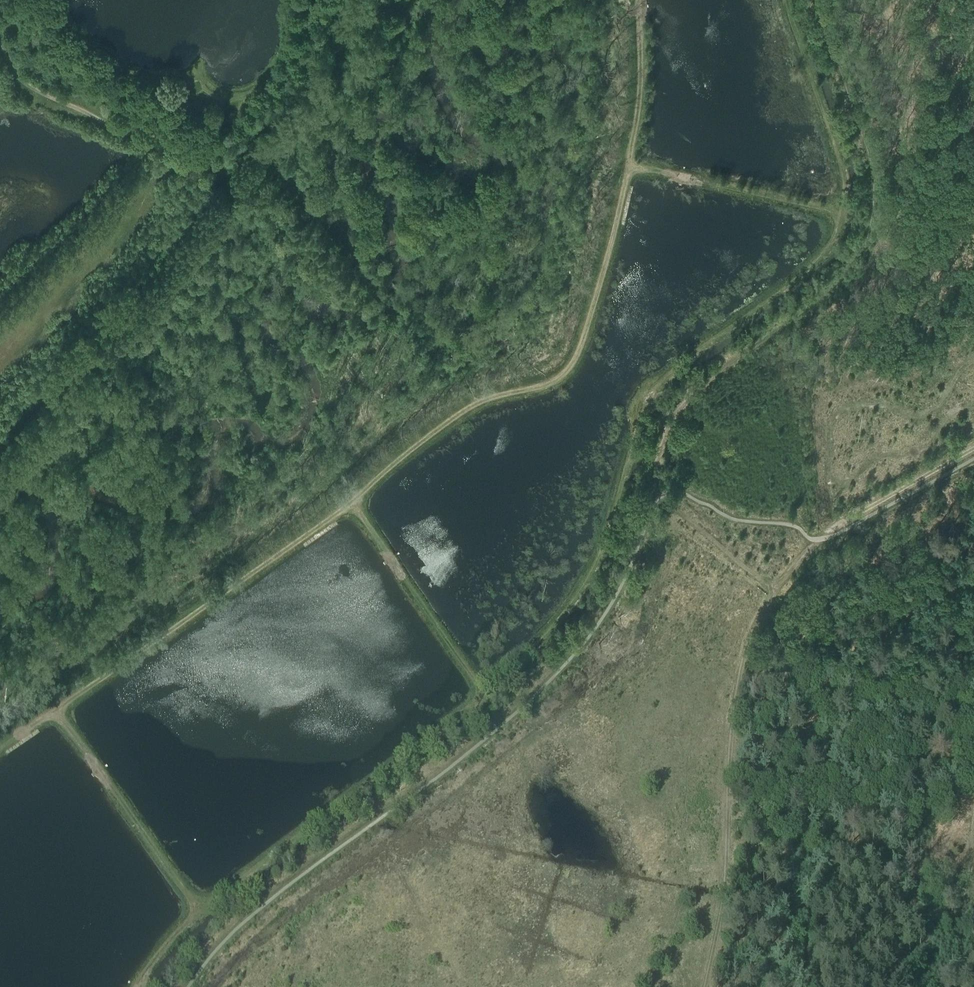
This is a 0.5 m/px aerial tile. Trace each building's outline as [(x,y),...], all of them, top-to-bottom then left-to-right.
[(181,100),(179,105),(185,108),(187,103),(181,100)]
